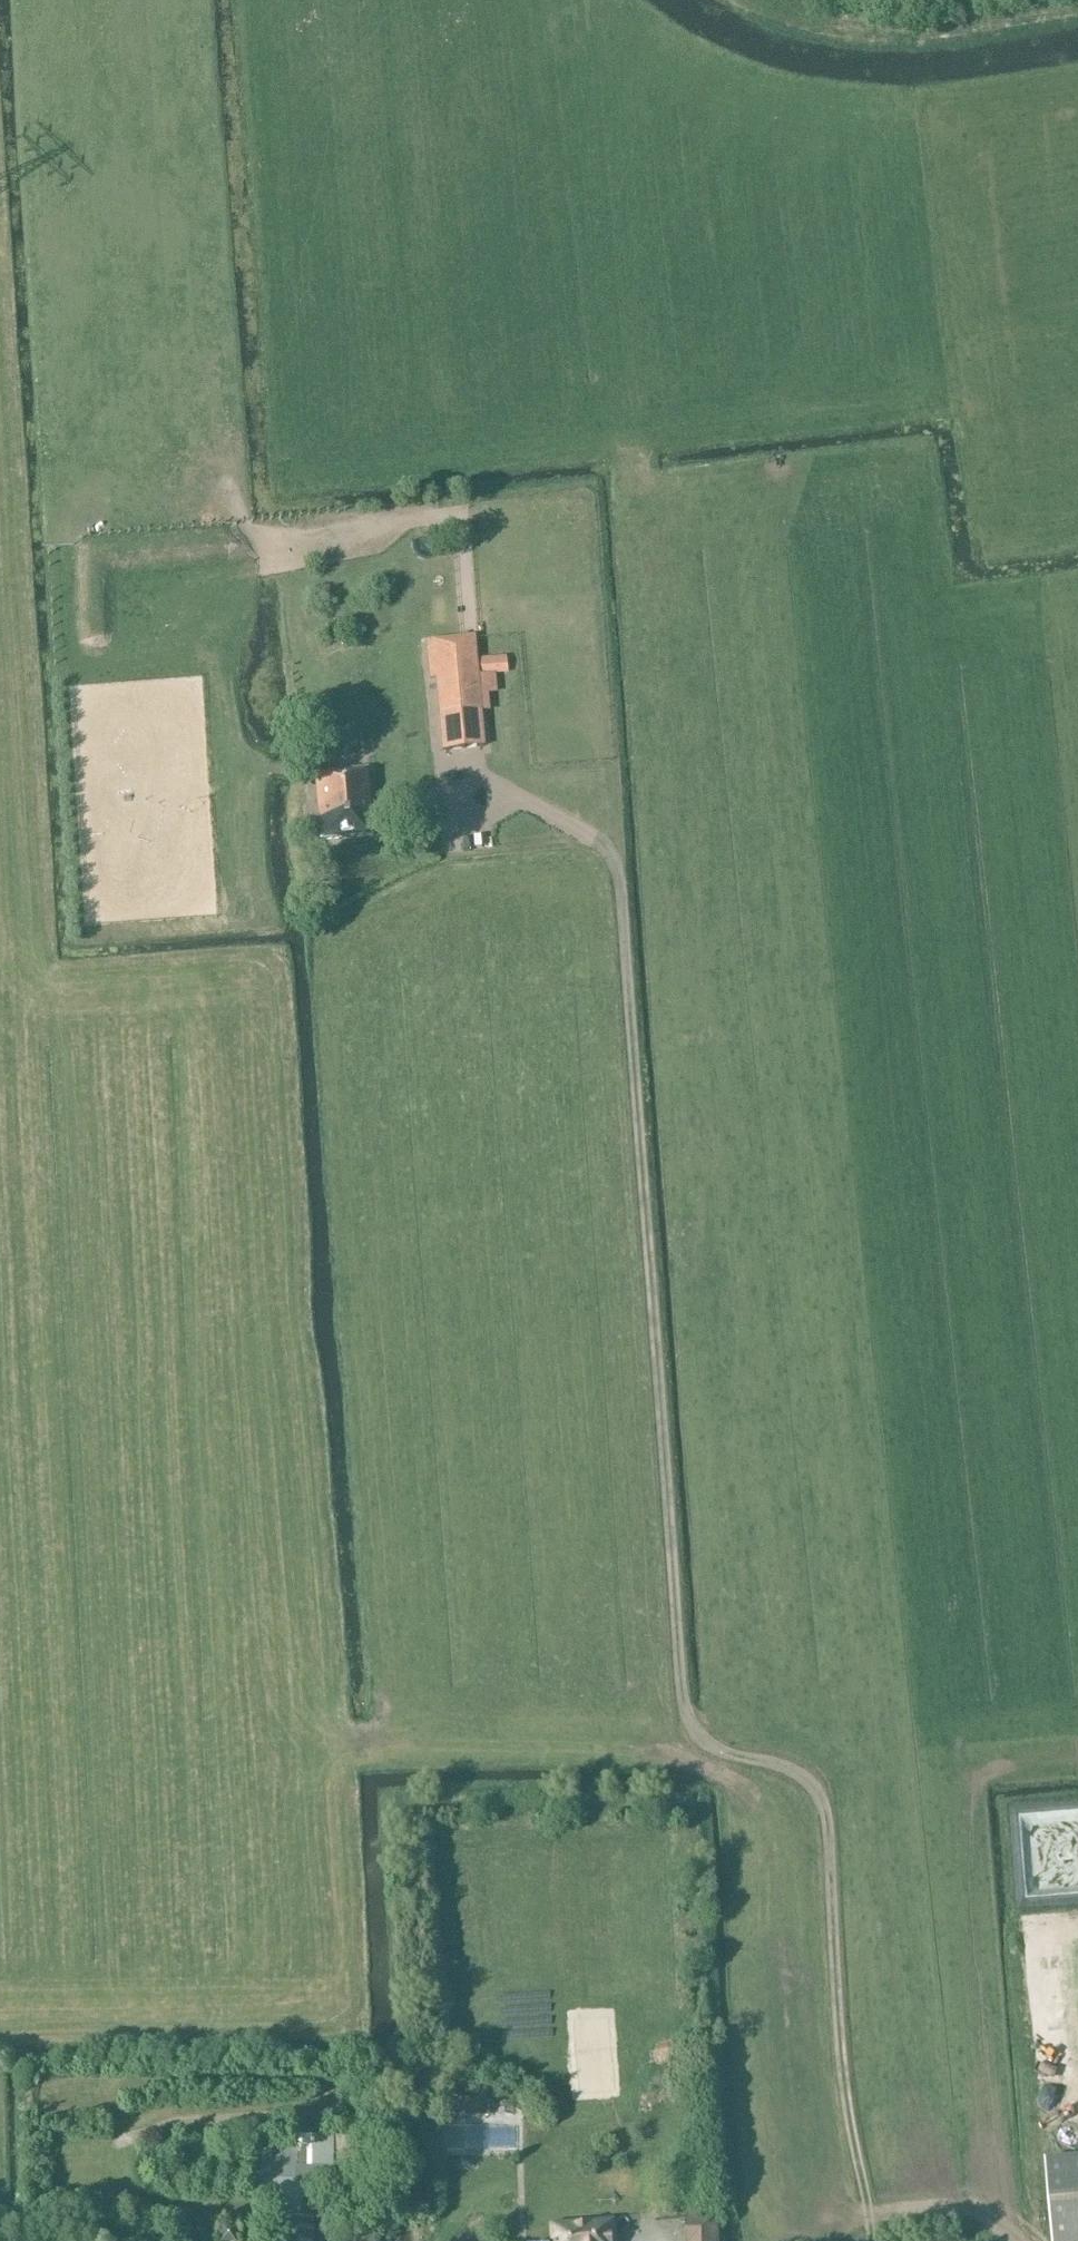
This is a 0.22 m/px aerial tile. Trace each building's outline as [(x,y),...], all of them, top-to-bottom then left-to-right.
[(483,731),(474,637),(426,642),(429,680),(435,680),(440,735),(483,731)] [(372,837),(367,771),(331,773),(332,779),(315,780),(319,840),(372,837)] [(332,2201),(370,2202),(373,2140),(334,2139),(297,2138),(296,2155),(176,2155),(176,2194),(260,2193),(260,2200),(263,2200),(262,2234),(285,2235),(285,2240),(313,2240),(314,2200),(332,2201)] [(1050,2240),(1077,2240),(1077,2165),(1043,2168),(1050,2240)] [(720,2215),(687,2216),(688,2240),(720,2240),(720,2215)] [(577,2228),(555,2230),(556,2240),(613,2240),(611,2225),(577,2228)]
